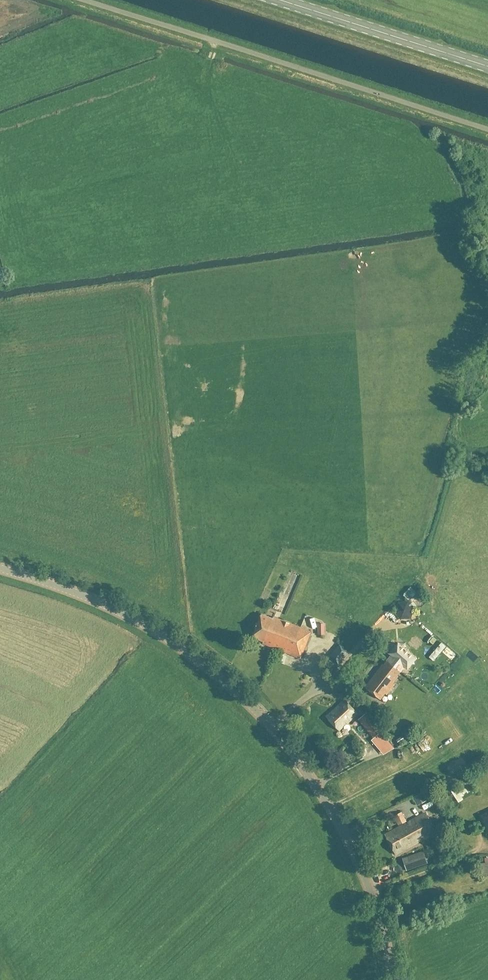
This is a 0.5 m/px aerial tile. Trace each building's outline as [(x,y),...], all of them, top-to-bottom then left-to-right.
[(401,598),(408,605),(416,596),(410,590),(401,598)] [(274,606),(274,594),(264,594),(264,606),(274,606)] [(278,650),(288,623),(272,617),(271,619),(260,614),(251,638),(262,642),(262,644),(278,650)] [(288,623),(278,650),(300,659),(310,632),(288,623)] [(382,665),(364,687),(380,700),(384,694),(386,695),(394,685),(392,684),(397,677),(396,676),(404,667),(406,669),(415,659),(397,644),(388,654),(390,656),(383,665),(382,665)] [(338,666),(348,653),(338,645),(327,657),(338,666)] [(344,701),(326,717),(338,730),(356,714),(344,701)] [(357,720),(373,738),(372,740),(378,748),(384,755),(394,749),(379,732),(364,714),(357,720)] [(407,727),(400,733),(407,741),(414,735),(407,727)] [(461,788),(464,794),(455,800),(458,806),(474,797),(467,784),(461,788)] [(422,792),(412,798),(419,810),(429,805),(422,792)] [(487,834),(487,810),(479,814),(487,834)] [(401,813),(393,817),(398,825),(406,822),(401,813)] [(407,823),(412,833),(417,831),(422,840),(435,833),(425,814),(407,823)] [(412,833),(407,823),(384,835),(394,854),(422,840),(417,831),(412,833)] [(469,829),(472,840),(482,837),(480,826),(469,829)] [(365,837),(377,832),(375,827),(363,832),(365,837)] [(403,859),(407,870),(427,863),(426,861),(424,853),(423,852),(403,859)] [(487,876),(487,863),(477,865),(479,877),(487,876)]
